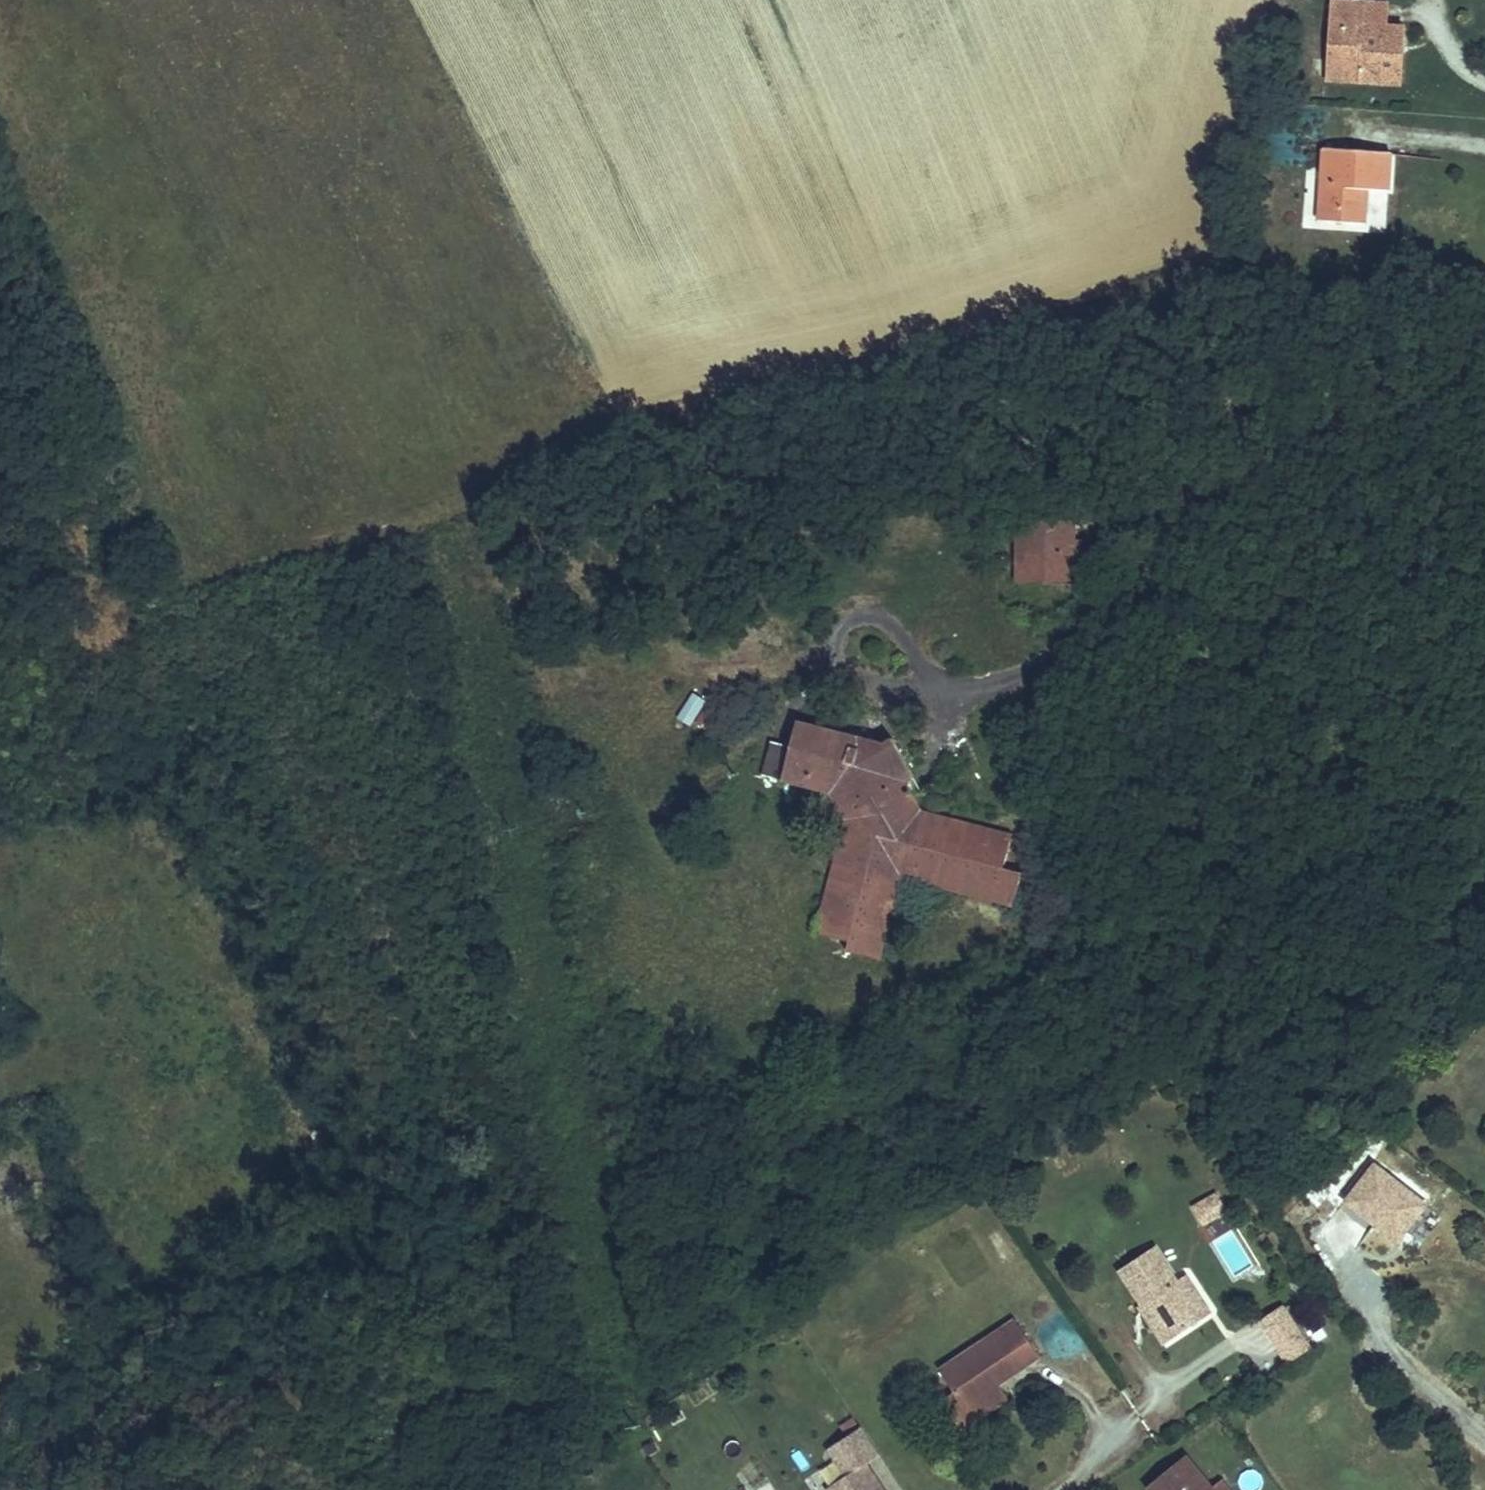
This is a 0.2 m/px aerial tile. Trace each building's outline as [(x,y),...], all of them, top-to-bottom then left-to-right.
[(1326,1),(1321,79),(1397,84),(1399,52),(1378,50),(1380,20),(1359,19),(1360,3),(1326,1)] [(1381,4),(1360,3),(1359,19),(1380,20),(1381,4)] [(1401,22),(1380,20),(1378,50),(1399,52),(1401,22)] [(1386,192),(1388,151),(1323,146),(1317,220),(1363,223),(1365,190),(1386,192)] [(1011,533),(1013,583),(1083,581),(1081,530),(1011,533)] [(1226,583),(1229,597),(1237,595),(1234,581),(1226,583)] [(688,723),(703,701),(694,694),(678,717),(688,723)] [(861,795),(850,752),(838,754),(824,758),(813,747),(811,729),(778,699),(761,717),(745,704),(721,729),(779,783),(787,819),(781,821),(783,831),(765,836),(769,849),(751,855),(753,864),(739,866),(742,881),(723,886),(720,890),(745,914),(738,923),(762,944),(769,935),(766,921),(780,916),(778,905),(797,902),(795,888),(819,884),(821,894),(834,891),(837,905),(854,903),(856,924),(870,922),(872,939),(891,938),(892,954),(900,961),(923,934),(910,921),(932,896),(923,884),(908,890),(901,869),(889,873),(882,853),(873,856),(868,840),(859,841),(848,798),(861,795)] [(838,754),(811,729),(813,747),(824,758),(838,754)] [(1425,1200),(1369,1161),(1320,1229),(1354,1253),(1360,1244),(1383,1260),(1425,1200)] [(1189,1206),(1199,1225),(1225,1213),(1215,1193),(1189,1206)] [(1137,1231),(1099,1258),(1122,1290),(1130,1284),(1156,1322),(1186,1300),(1163,1267),(1137,1231)] [(1163,1267),(1186,1300),(1193,1296),(1169,1262),(1163,1267)] [(1130,1284),(1122,1290),(1116,1294),(1143,1331),(1156,1322),(1130,1284)] [(1293,1329),(1266,1287),(1243,1302),(1271,1344),(1293,1329)] [(1000,1308),(926,1359),(941,1379),(954,1399),(977,1383),(971,1375),(980,1369),(1022,1341),(1000,1308)] [(954,1399),(941,1379),(930,1386),(950,1415),(991,1387),(980,1369),(971,1375),(977,1383),(954,1399)] [(852,1451),(865,1442),(847,1414),(815,1435),(832,1462),(813,1474),(823,1489),(878,1489),(852,1451)] [(1124,1478),(1134,1489),(1196,1489),(1184,1476),(1161,1448),(1124,1478)] [(1184,1476),(1196,1489),(1215,1489),(1195,1467),(1184,1476)] [(774,1477),(757,1484),(759,1489),(780,1489),(774,1477)]
